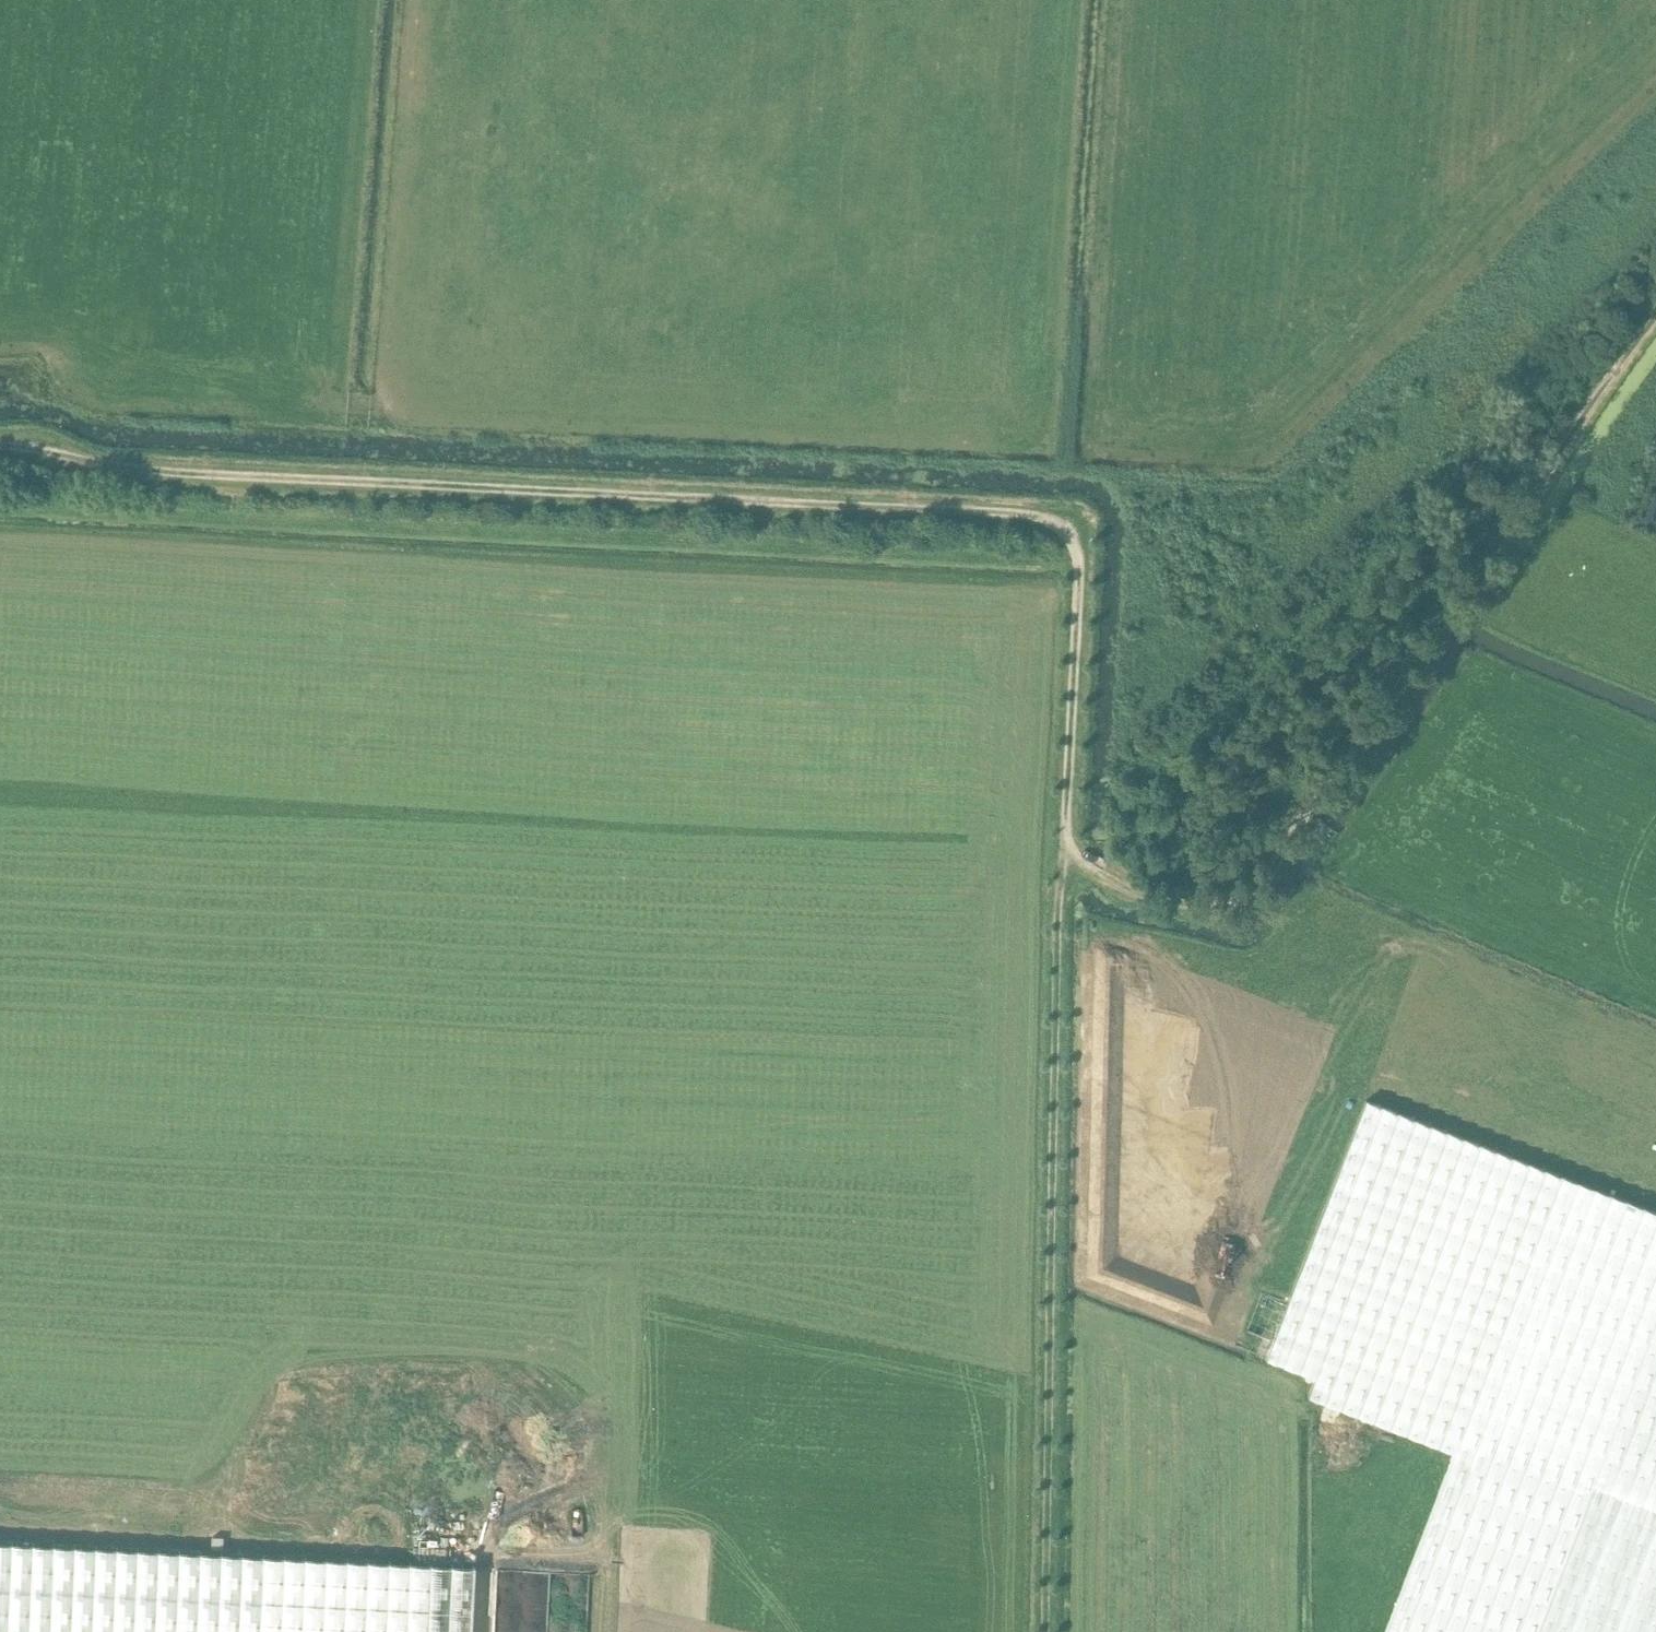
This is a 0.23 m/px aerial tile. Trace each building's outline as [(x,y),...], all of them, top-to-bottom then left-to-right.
[(1266,1359),(1315,1378),(1308,1396),(1455,1452),(1453,1457),(1386,1631),(1655,1631),(1655,1212),(1366,1100),(1288,1303),(1273,1340),(1267,1357),(1266,1359)] [(476,1567),(0,1543),(0,1631),(473,1631),(476,1567)]
